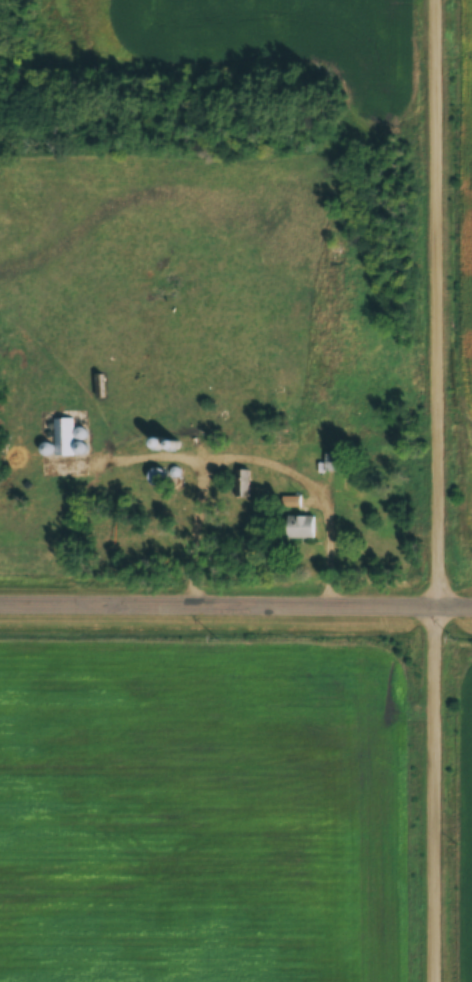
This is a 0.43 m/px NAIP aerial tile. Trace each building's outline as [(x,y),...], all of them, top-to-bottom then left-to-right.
[(54,418),(54,455),(74,455),(74,418),(54,418)] [(338,454),(327,454),(327,472),(338,472),(338,454)] [(170,485),(170,469),(152,469),(152,485),(170,485)] [(251,498),(251,470),(235,470),(235,498),(251,498)] [(301,507),(301,498),(286,498),(286,507),(301,507)] [(318,516),(289,516),(289,539),(318,539),(318,516)]
